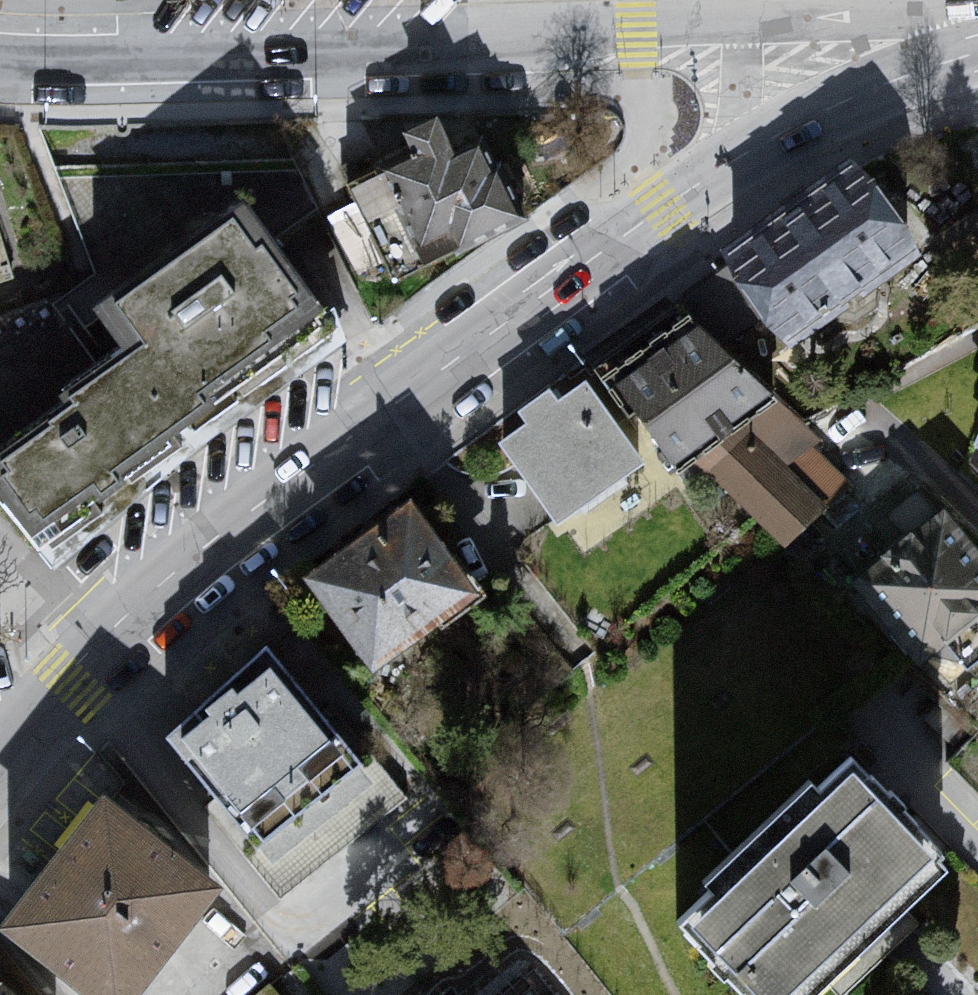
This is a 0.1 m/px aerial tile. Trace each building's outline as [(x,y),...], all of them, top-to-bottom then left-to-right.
[(420,147),(357,173),(396,268),(519,217),(484,134),(456,146),(442,115),(412,127),(420,147)] [(859,155),(728,247),(789,333),(920,240),(859,155)] [(0,450),(0,494),(38,546),(344,318),(244,184),(96,295),(136,349),(0,450)] [(684,308),(599,369),(630,412),(637,407),(677,469),(780,395),(684,308)] [(926,422),(977,476),(977,387),(926,422)] [(520,434),(496,456),(554,536),(652,464),(587,392),(555,411),(549,399),(513,420),(520,434)] [(303,594),(372,685),(481,610),(409,518),(303,594)] [(854,597),(920,675),(977,627),(977,567),(942,525),(854,597)] [(267,637),(167,719),(257,828),(357,745),(267,637)] [(681,919),(751,994),(792,994),(939,859),(849,763),(681,919)] [(218,871),(101,781),(0,912),(0,915),(105,994),(123,994),(218,871)] [(528,943),(461,994),(569,994),(528,943)] [(0,979),(0,994),(24,994),(0,979)]
